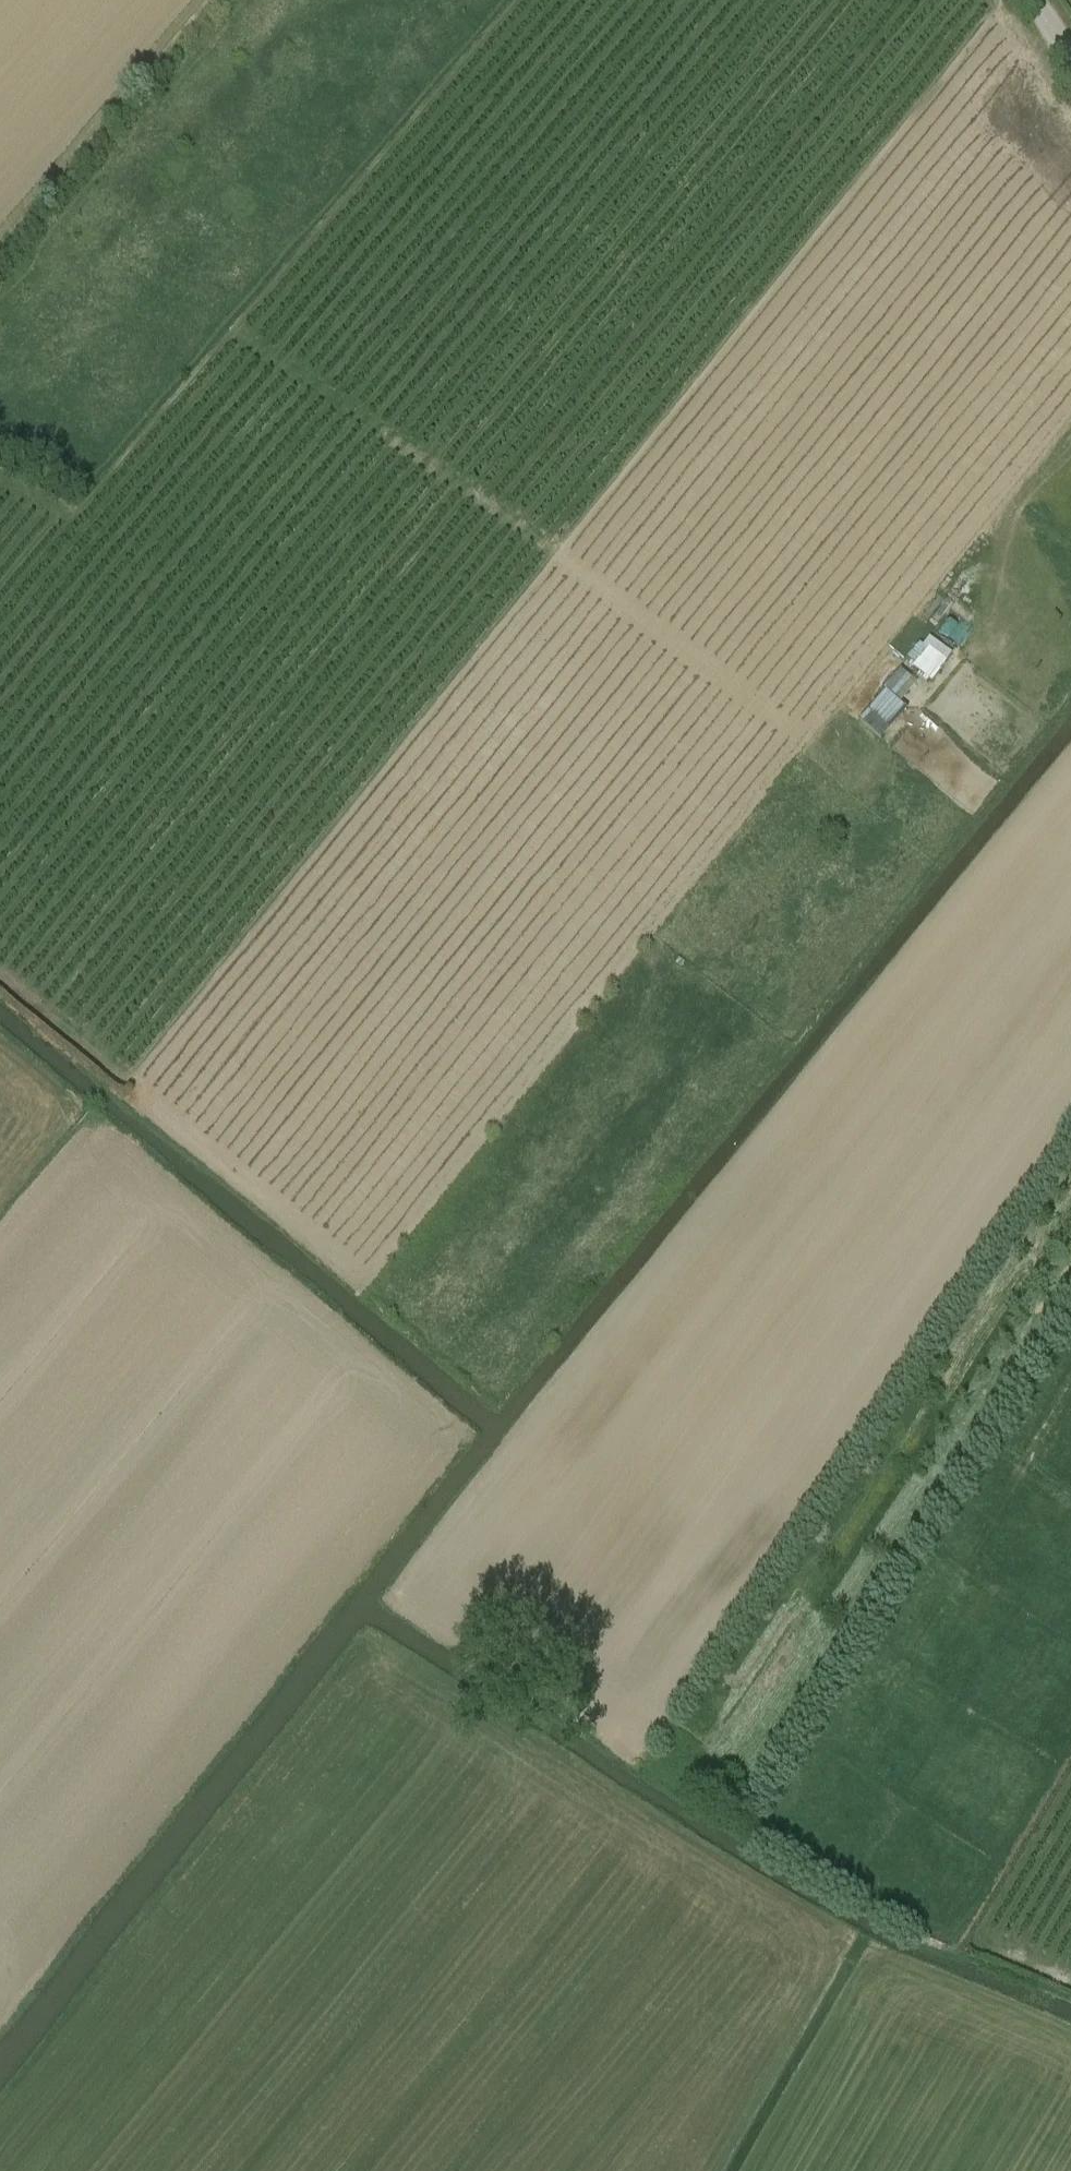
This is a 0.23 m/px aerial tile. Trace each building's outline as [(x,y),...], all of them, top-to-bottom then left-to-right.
[(928,633),(907,660),(933,679),(953,652),(928,633)] [(881,738),(909,707),(902,700),(918,682),(902,668),(858,717),(881,738)]
